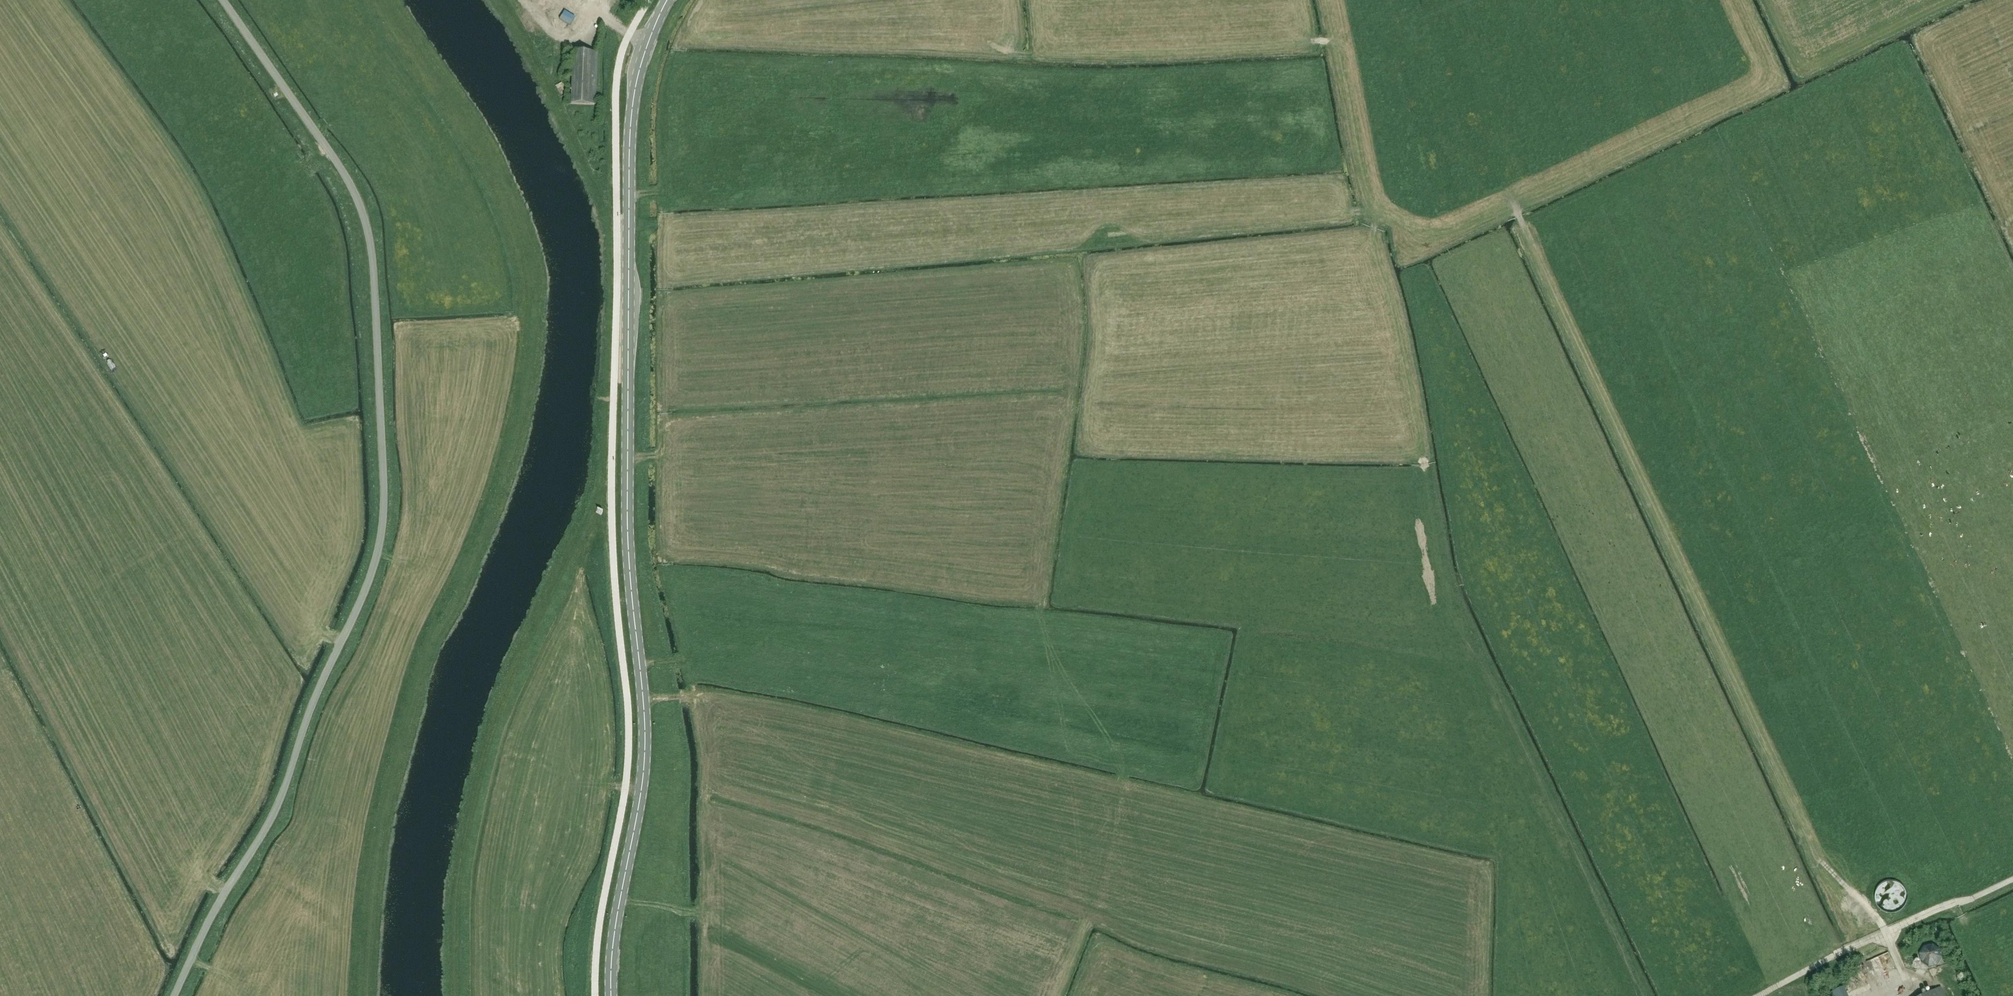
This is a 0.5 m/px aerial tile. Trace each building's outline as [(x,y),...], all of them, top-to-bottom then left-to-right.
[(574,52),(572,104),(596,105),(598,53),(597,53),(574,52)] [(1831,995),(1848,995),(1844,987),(1830,994),(1831,995)] [(1941,987),(1922,995),(1945,995),(1941,987)]
